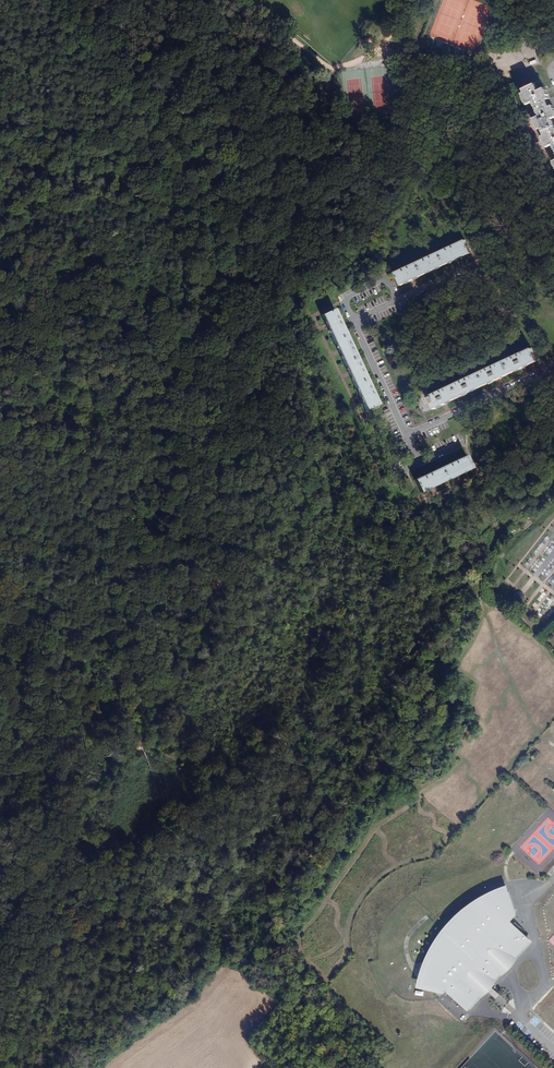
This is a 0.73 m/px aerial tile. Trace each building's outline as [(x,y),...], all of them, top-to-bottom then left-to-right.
[(553,105),(550,106),(547,100),(549,98),(547,93),(546,89),(545,89),(544,88),(538,91),(537,89),(538,89),(536,85),(535,84),(523,89),(525,93),(522,94),(525,99),(524,100),(525,103),(526,103),(528,106),(527,107),(529,110),(530,109),(531,113),(531,114),(532,117),(533,117),(535,120),(534,121),(535,124),(536,124),(539,129),(541,128),(545,135),(542,137),(545,142),(544,142),(546,145),(548,149),(547,149),(549,153),(550,152),(551,156),(552,160),(553,159),(553,162),(553,108),(553,105)] [(401,285),(471,252),(465,240),(395,273),(401,285)] [(366,410),(379,404),(334,309),(322,315),(366,410)] [(537,361),(531,348),(428,396),(424,389),(415,393),(424,414),(537,361)] [(415,480),(421,492),(472,468),(466,455),(415,480)] [(546,857),(553,848),(542,839),(535,848),(546,857)] [(446,990),(463,1005),(527,937),(510,921),(516,915),(514,914),(515,913),(508,892),(494,898),(491,893),(480,904),(471,911),(462,918),(453,927),(446,936),(438,947),(432,959),(427,971),(424,984),(437,989),(444,992),(446,990)] [(491,987),(488,991),(496,998),(499,995),(491,987)]
